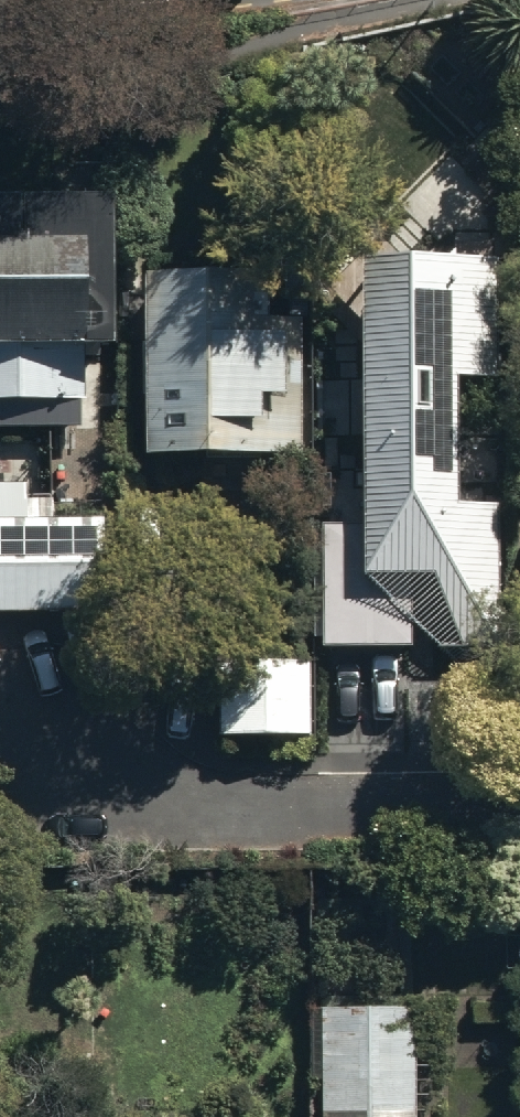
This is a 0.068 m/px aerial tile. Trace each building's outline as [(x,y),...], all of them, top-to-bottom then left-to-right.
[(0,220),(0,437),(113,437),(113,364),(122,364),(121,219),(0,220)] [(288,245),(143,245),(143,429),(288,429),(288,245)] [(326,527),(326,644),(497,644),(498,264),(369,264),(368,527),(326,527)] [(109,622),(110,533),(0,531),(0,620),(109,622)] [(230,644),(226,719),(307,723),(310,648),(230,644)] [(409,996),(320,996),(320,1116),(408,1116),(409,996)]
